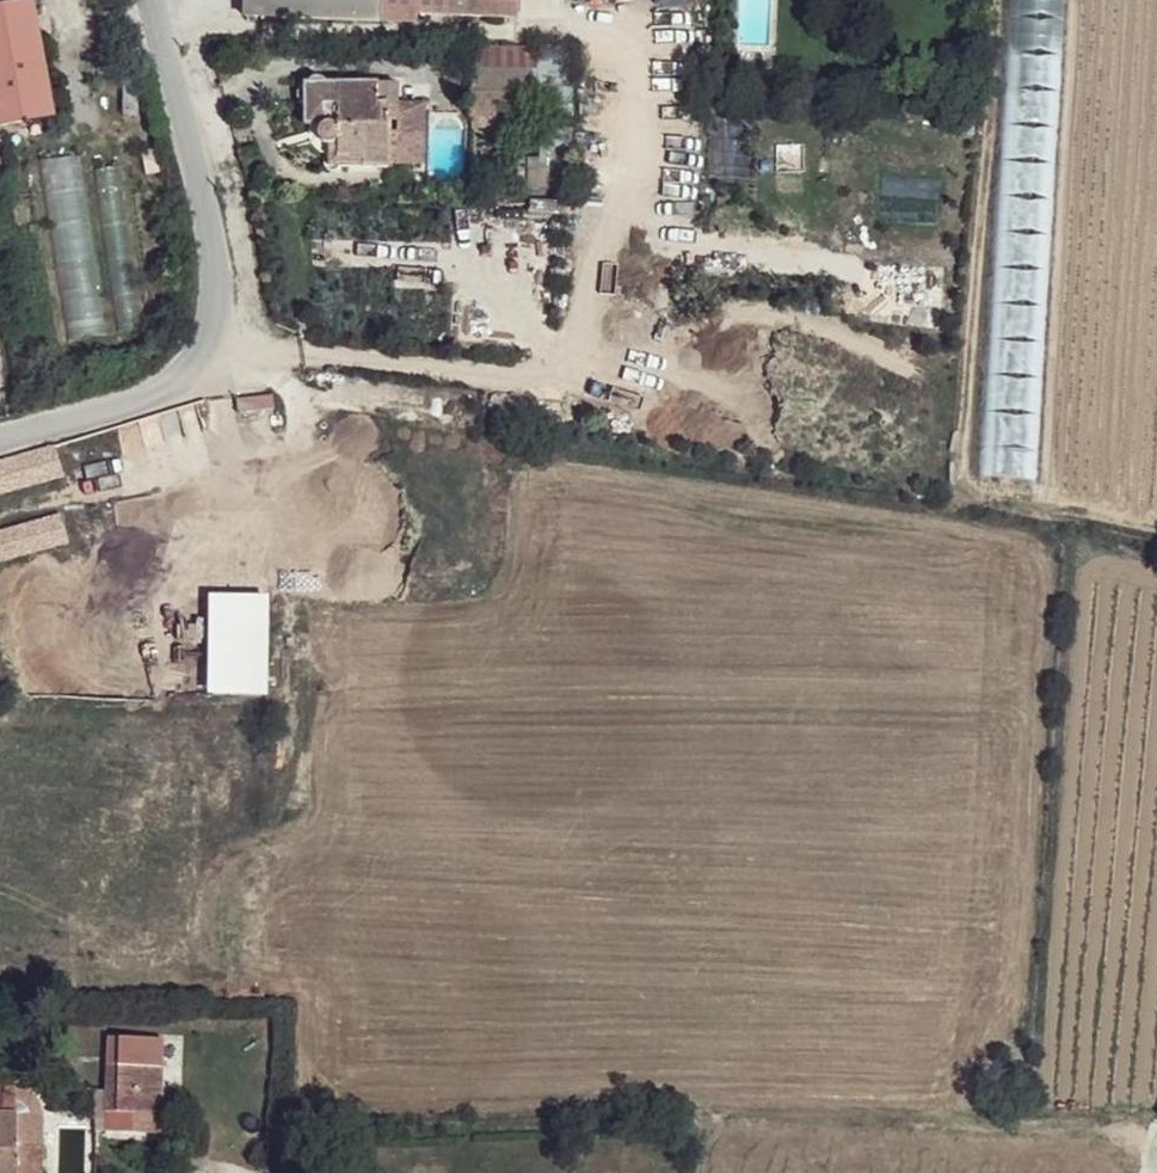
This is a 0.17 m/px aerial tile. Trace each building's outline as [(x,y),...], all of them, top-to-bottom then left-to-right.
[(0,5),(0,126),(53,117),(31,0),(28,0),(0,5)] [(249,28),(421,34),(423,25),(521,28),(522,0),(249,0),(249,28)] [(544,68),(482,66),(480,113),(542,113),(544,68)] [(406,81),(324,80),(324,121),(338,121),(334,127),(335,134),(341,139),(353,142),(355,154),(376,156),(377,167),(411,168),(408,109),(406,81)] [(440,110),(408,109),(411,168),(439,169),(440,110)] [(353,142),(341,139),(343,167),(377,167),(376,156),(355,154),(353,142)] [(82,155),(45,158),(60,329),(97,326),(82,155)] [(0,461),(0,485),(55,470),(49,447),(0,461)] [(57,478),(42,482),(41,509),(59,505),(60,477),(57,478)] [(35,482),(28,484),(29,492),(37,491),(35,482)] [(0,527),(0,549),(58,533),(59,510),(0,527)] [(269,595),(207,593),(205,695),(266,696),(269,595)] [(171,1066),(128,1064),(128,1110),(171,1111),(171,1066)] [(39,1117),(37,1107),(35,1101),(27,1094),(22,1092),(14,1092),(14,1088),(0,1088),(0,1172),(38,1172),(39,1117)]
